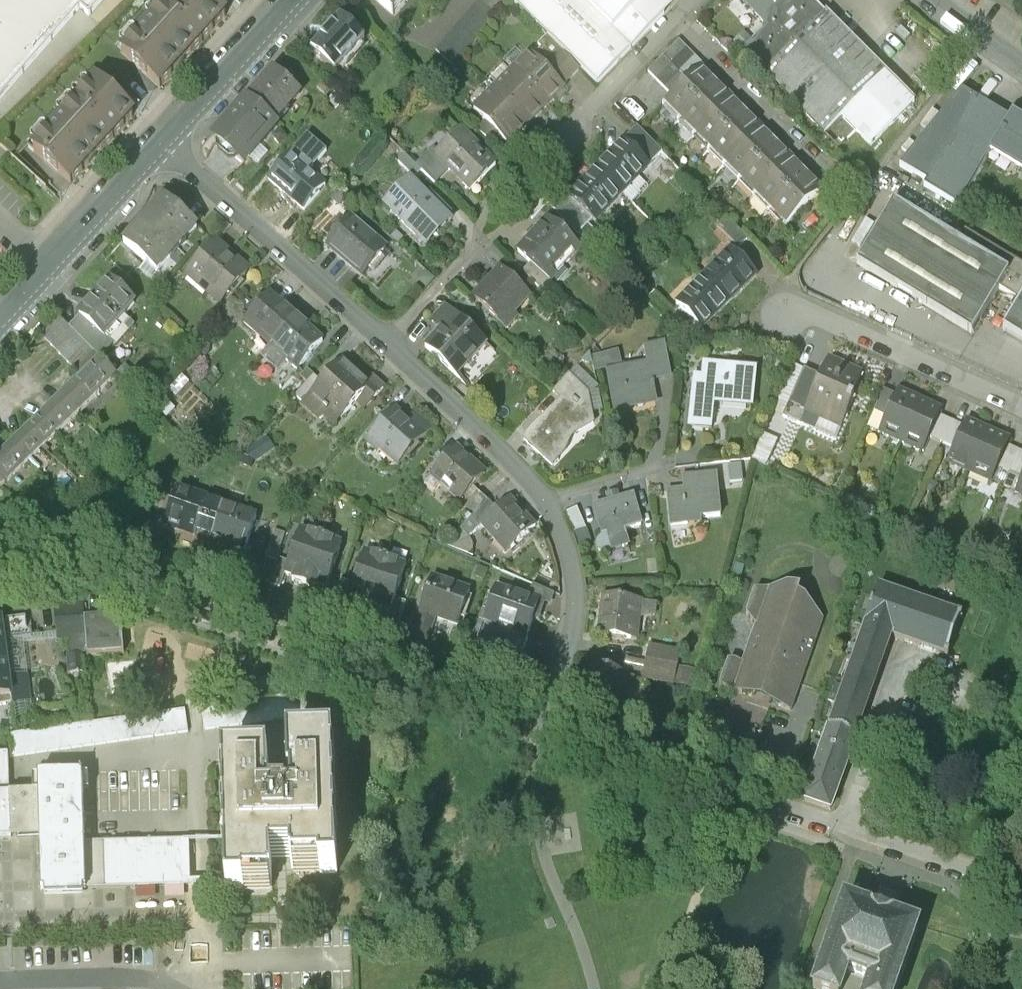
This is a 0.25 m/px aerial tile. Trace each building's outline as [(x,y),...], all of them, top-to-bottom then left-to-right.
[(80,10),(89,18),(105,0),(0,0),(0,102),(80,10)] [(153,18),(191,53),(226,14),(210,0),(180,0),(170,11),(164,6),(153,18)] [(415,0),(376,0),(398,20),(415,0)] [(510,1),(598,85),(675,4),(670,0),(508,0),(510,1)] [(812,0),(739,0),(769,29),(743,54),(828,138),(844,122),(873,151),(918,106),(812,0)] [(153,18),(122,53),(160,86),(191,53),(153,18)] [(343,20),(310,55),(339,82),(372,47),(343,20)] [(528,59),(510,79),(549,114),(567,94),(528,59)] [(660,105),(676,121),(718,79),(702,63),(660,105)] [(274,67),(246,100),(279,128),(307,96),(274,67)] [(510,79),(492,99),(531,134),(549,114),(510,79)] [(676,121),(691,136),(733,94),(718,79),(676,121)] [(133,115),(96,81),(64,116),(101,150),(133,115)] [(990,157),(1011,122),(963,92),(902,170),(962,208),(990,157)] [(691,136),(707,152),(749,110),(733,94),(691,136)] [(492,99),(473,119),(513,155),(531,134),(492,99)] [(246,100),(207,143),(245,176),(283,132),(279,128),(246,100)] [(707,152),(722,168),(765,126),(749,110),(707,152)] [(1015,115),(1011,122),(990,157),(1021,175),(1021,119),(1015,115)] [(101,150),(64,116),(33,149),(71,183),(101,150)] [(722,168),(738,183),(780,141),(765,126),(722,168)] [(458,135),(435,160),(474,196),(497,171),(458,135)] [(738,183),(753,199),(796,157),(780,141),(738,183)] [(623,197),(651,169),(623,142),(596,170),(623,197)] [(295,151),(266,185),(294,210),(324,175),(295,151)] [(650,161),(670,181),(679,172),(659,152),(650,161)] [(753,199),(769,214),(811,172),(796,157),(753,199)] [(596,225),(623,197),(596,170),(568,199),(596,225)] [(769,214),(785,230),(827,188),(811,172),(769,214)] [(415,179),(385,212),(422,246),(452,213),(415,179)] [(204,237),(164,202),(121,250),(161,285),(204,237)] [(1012,275),(896,207),(860,269),(976,336),(1012,275)] [(717,228),(739,250),(748,241),(726,219),(717,228)] [(353,220),(327,251),(366,284),(392,252),(353,220)] [(517,258),(548,285),(581,248),(562,232),(555,241),(542,230),(517,258)] [(221,238),(182,281),(224,315),(259,270),(221,238)] [(758,276),(730,249),(702,277),(730,304),(758,276)] [(471,300),(506,332),(535,300),(500,268),(471,300)] [(730,304),(702,277),(674,305),(702,332),(730,304)] [(109,284),(69,329),(101,360),(114,345),(116,347),(135,326),(124,317),(134,306),(109,284)] [(244,331),(272,354),(299,320),(271,297),(244,331)] [(421,354),(456,385),(491,347),(447,307),(431,324),(440,333),(421,354)] [(1007,334),(1021,342),(1021,309),(1007,334)] [(69,329),(59,318),(42,336),(84,377),(101,360),(69,329)] [(272,354),(300,377),(328,343),(299,320),(272,354)] [(653,385),(671,382),(664,344),(642,348),(645,365),(605,373),(613,416),(657,407),(653,385)] [(806,415),(845,431),(869,374),(828,357),(819,378),(803,414),(806,415)] [(344,358),(310,399),(345,427),(378,387),(344,358)] [(84,377),(61,399),(77,415),(116,377),(101,360),(84,377)] [(690,384),(686,431),(711,433),(713,408),(752,412),(755,372),(708,367),(706,385),(690,384)] [(803,414),(819,378),(804,372),(782,420),(801,428),(806,415),(803,414)] [(525,442),(553,468),(593,427),(589,394),(569,376),(554,392),(563,401),(525,442)] [(887,421),(897,398),(884,392),(874,415),(887,421)] [(923,402),(899,392),(897,398),(887,421),(879,438),(902,448),(923,402)] [(77,415),(61,399),(25,434),(40,450),(77,415)] [(945,411),(923,402),(902,448),(924,458),(931,442),(942,418),(945,411)] [(397,405),(365,442),(402,474),(433,436),(397,405)] [(964,428),(942,418),(931,442),(954,452),(964,428)] [(989,432),(967,423),(964,428),(954,452),(947,468),(970,478),(989,432)] [(1010,441),(989,432),(970,478),(990,487),(992,483),(1007,448),(1010,441)] [(40,450),(25,434),(0,459),(0,489),(40,450)] [(454,445),(426,479),(462,508),(489,474),(454,445)] [(1021,485),(1021,454),(1007,448),(992,483),(1018,494),(1021,485)] [(684,493),(665,495),(670,533),(701,529),(700,523),(722,520),(717,478),(683,482),(684,493)] [(510,494),(480,527),(514,557),(544,524),(510,494)] [(178,538),(202,546),(217,503),(194,495),(178,538)] [(627,534),(644,530),(635,497),(593,508),(602,541),(596,543),(600,558),(631,550),(627,534)] [(202,546),(226,555),(241,511),(217,503),(202,546)] [(318,536),(297,528),(275,590),(296,598),(318,536)] [(343,545),(318,536),(296,598),(321,606),(343,545)] [(388,557),(364,549),(342,611),(366,620),(388,557)] [(410,565),(388,557),(366,620),(388,627),(410,565)] [(476,590),(431,575),(418,613),(463,628),(476,590)] [(542,596),(495,581),(480,628),(527,643),(542,596)] [(781,709),(791,713),(823,620),(805,600),(798,598),(800,591),(787,586),(754,592),(746,616),(755,626),(742,664),(735,662),(728,663),(719,687),(742,695),(746,696),(753,694),(754,695),(771,701),(773,701),(777,707),(781,708),(781,709)] [(893,642),(909,598),(877,587),(850,666),(882,676),(893,642)] [(893,642),(951,661),(966,617),(909,598),(893,642)] [(600,600),(597,640),(640,643),(643,604),(600,600)] [(120,618),(85,621),(88,657),(123,656),(120,618)] [(13,703),(3,628),(0,629),(0,705),(13,703)] [(639,678),(591,663),(576,712),(623,727),(639,678)] [(870,712),(882,676),(850,666),(838,701),(870,712)] [(303,696),(202,708),(205,728),(306,716),(303,696)] [(853,759),(870,712),(838,701),(822,749),(853,759)] [(186,710),(9,734),(12,756),(189,732),(186,710)] [(271,760),(222,761),(226,885),(226,895),(275,893),(274,861),(293,861),(293,868),(319,868),(319,877),(344,876),(340,743),(289,745),(291,804),(272,805),(271,760)] [(834,817),(853,759),(822,749),(802,807),(834,817)] [(10,796),(9,751),(0,752),(0,796),(10,796)] [(11,840),(41,840),(42,890),(86,889),(192,886),(190,842),(85,845),(83,779),(40,780),(40,795),(10,796),(11,840)] [(11,840),(10,796),(0,796),(0,841),(11,840)] [(925,930),(845,902),(815,988),(904,988),(925,930)]
